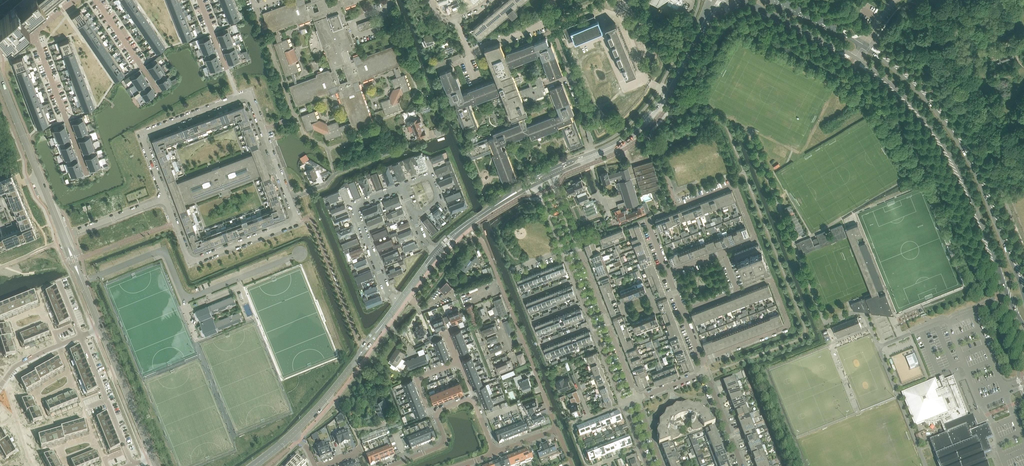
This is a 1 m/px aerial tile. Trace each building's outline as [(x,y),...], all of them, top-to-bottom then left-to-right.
[(0,20),(0,32),(4,38),(10,34),(12,37),(17,32),(18,33),(20,31),(20,32),(26,27),(26,26),(28,25),(46,11),(38,2),(36,0),(22,0),(8,11),(9,12),(0,20)] [(38,2),(46,11),(50,8),(43,0),(40,0),(38,2)] [(120,4),(123,8),(125,7),(134,1),(133,0),(125,0),(122,2),(120,4)] [(179,1),(169,5),(171,10),(181,6),(183,5),(181,0),(179,1)] [(361,57),(360,55),(359,55),(353,57),(354,61),(352,62),(347,49),(355,46),(351,34),(347,24),(346,21),(341,7),(343,6),(344,7),(345,8),(346,7),(356,3),(357,2),(356,1),(359,0),(335,0),(336,4),(329,7),(328,6),(326,0),(311,0),(312,1),(311,1),(305,3),(304,0),(296,0),(296,1),(286,4),(283,5),(263,13),(265,18),(266,18),(266,20),(265,20),(267,25),(268,25),(269,26),(268,27),(270,32),(276,30),(277,34),(275,35),(277,42),(274,43),(280,59),(280,60),(286,76),(299,71),(296,61),(297,60),(293,48),(291,49),(287,38),(282,40),(278,29),(294,24),(297,22),(298,24),(299,24),(310,20),(311,19),(310,17),(313,17),(318,30),(317,30),(323,48),(324,48),(325,51),(328,60),(332,71),(330,71),(329,70),(328,69),(317,74),(316,75),(317,76),(289,86),(291,92),(292,91),(293,93),(292,93),(294,98),(295,98),(295,100),(294,100),(295,102),(296,105),(297,105),(330,93),(331,94),(337,92),(341,103),(343,104),(344,103),(351,122),(339,126),(337,121),(327,125),(318,120),(315,111),(301,116),(307,131),(314,128),(315,129),(324,133),(326,140),(342,135),(341,131),(348,128),(347,126),(352,125),(354,130),(359,128),(359,127),(361,127),(361,128),(365,126),(366,126),(366,125),(367,125),(368,125),(372,124),(373,123),(371,118),(362,93),(361,90),(358,80),(361,79),(361,81),(362,81),(374,77),(374,76),(374,75),(393,68),(397,77),(391,79),(395,89),(390,98),(381,101),(383,109),(385,115),(401,109),(398,102),(398,101),(399,101),(403,92),(410,90),(408,83),(405,74),(401,75),(398,68),(396,69),(395,67),(401,65),(399,59),(398,59),(398,58),(399,58),(397,52),(396,53),(395,51),(396,51),(394,45),(361,57)] [(520,4),(517,0),(508,0),(507,0),(506,0),(501,4),(502,5),(500,7),(500,6),(497,8),(505,17),(509,14),(512,17),(518,12),(515,9),(520,4)] [(667,3),(667,4),(677,9),(678,9),(680,5),(681,5),(683,1),(682,0),(669,0),(667,3)] [(125,7),(123,8),(126,13),(137,6),(134,1),(125,7)] [(233,2),(224,6),(226,11),(235,8),(233,2)] [(181,6),(171,10),(173,14),(183,11),(183,10),(184,10),(185,10),(183,5),(181,6)] [(126,13),(124,15),(127,19),(128,18),(130,18),(131,17),(140,10),(137,6),(126,13)] [(235,8),(226,11),(228,16),(237,13),(235,8)] [(495,26),(505,17),(497,8),(493,11),(494,12),(493,13),(490,15),(489,14),(487,16),(495,26)] [(183,11),(173,14),(175,20),(186,15),(187,15),(188,14),(186,9),(184,10),(183,10),(183,11)] [(81,10),(71,16),(74,21),(84,15),(81,10)] [(130,18),(128,18),(131,23),(134,21),(143,15),(140,10),(131,17),(130,18)] [(84,15),(74,21),(77,26),(88,19),(90,17),(87,13),(85,14),(84,15)] [(228,16),(225,17),(228,23),(240,18),(237,13),(228,16)] [(143,15),(134,21),(136,26),(137,26),(146,19),(143,15)] [(186,15),(175,20),(177,25),(188,20),(188,21),(189,20),(187,15),(186,15)] [(587,18),(563,28),(567,37),(568,42),(574,40),(575,42),(581,40),(583,39),(595,34),(596,34),(601,32),(603,31),(598,20),(596,20),(595,15),(594,15),(587,18)] [(483,36),(495,26),(487,16),(483,19),(484,20),(483,21),(480,24),(479,23),(477,25),(484,33),(482,34),(483,36)] [(373,18),(366,21),(358,24),(360,29),(375,24),(373,18)] [(88,19),(77,26),(80,30),(90,24),(91,23),(88,19)] [(136,26),(135,26),(136,26),(139,31),(149,24),(146,19),(137,26),(136,26)] [(188,20),(177,25),(179,30),(190,25),(188,21),(188,20)] [(90,24),(80,30),(84,35),(93,28),(96,26),(93,22),(91,23),(90,24)] [(607,26),(605,27),(608,33),(614,49),(615,51),(619,60),(620,62),(626,77),(636,72),(615,23),(607,26)] [(149,24),(139,31),(142,35),(142,36),(144,34),(152,28),(149,24)] [(190,25),(179,30),(181,34),(193,30),(191,25),(190,25)] [(484,33),(477,25),(473,28),(474,29),(472,30),(479,39),(483,36),(482,34),(484,33)] [(223,33),(218,35),(220,41),(232,36),(230,31),(229,31),(228,27),(222,30),(223,33)] [(93,28),(84,35),(87,39),(96,33),(96,32),(93,28)] [(152,28),(144,34),(147,38),(147,39),(155,33),(152,28)] [(193,30),(181,34),(183,40),(195,36),(193,30)] [(96,33),(87,39),(90,44),(100,36),(97,32),(96,32),(96,33)] [(147,38),(146,39),(149,44),(158,37),(155,33),(147,39),(147,38)] [(434,42),(431,34),(424,37),(427,45),(434,42)] [(232,36),(220,41),(222,46),(228,44),(229,47),(234,45),(233,42),(235,41),(233,35),(232,36)] [(100,36),(90,44),(93,48),(102,42),(103,41),(100,36)] [(158,37),(149,44),(152,48),(153,48),(153,47),(161,42),(158,37)] [(203,37),(199,39),(200,42),(199,43),(201,48),(212,44),(210,38),(205,40),(203,37)] [(465,131),(470,129),(478,127),(477,126),(468,103),(472,102),(472,103),(473,103),(499,93),(499,92),(502,91),(504,96),(498,98),(500,104),(506,102),(513,120),(512,120),(518,118),(520,124),(493,134),(494,137),(489,139),(488,138),(488,139),(465,147),(464,147),(469,160),(470,160),(470,159),(493,151),(494,154),(492,154),(504,184),(517,179),(505,149),(503,150),(501,145),(530,134),(532,139),(559,128),(558,127),(561,126),(570,149),(583,144),(582,144),(574,121),(574,120),(572,120),(570,115),(574,114),(573,114),(562,85),(562,84),(549,89),(551,92),(560,115),(554,117),(554,115),(553,116),(528,126),(527,126),(523,116),(528,114),(527,114),(524,106),(548,96),(540,76),(527,80),(530,86),(518,91),(509,65),(511,64),(511,66),(511,65),(537,55),(538,55),(537,54),(540,53),(549,75),(548,75),(550,78),(562,73),(551,44),(551,43),(548,44),(546,38),(534,43),(533,42),(507,52),(506,52),(507,54),(504,55),(500,43),(500,42),(484,48),(485,49),(497,80),(495,81),(494,80),(468,90),(467,90),(468,92),(462,94),(462,93),(453,68),(440,73),(441,76),(451,102),(451,103),(455,101),(457,107),(456,107),(456,108),(464,128),(465,131)] [(69,39),(58,43),(60,49),(71,45),(69,39)] [(102,42),(93,48),(96,53),(105,46),(102,42)] [(161,42),(153,47),(153,48),(156,52),(165,46),(161,42)] [(201,48),(200,48),(202,54),(205,53),(207,56),(210,54),(209,51),(214,49),(212,44),(201,48)] [(71,45),(60,49),(62,54),(63,54),(63,53),(73,50),(71,45)] [(105,46),(96,53),(99,57),(108,50),(109,51),(110,50),(109,50),(106,45),(105,46)] [(229,51),(225,52),(225,53),(226,57),(227,57),(227,58),(240,53),(241,52),(239,47),(237,48),(236,48),(235,45),(234,45),(229,47),(228,47),(229,51)] [(1000,54),(998,55),(997,55),(999,59),(1001,58),(1003,61),(1014,57),(1011,48),(999,52),(1000,54)] [(73,50),(63,53),(63,54),(65,59),(75,55),(73,50)] [(108,50),(99,57),(102,62),(111,55),(109,51),(108,50)] [(240,53),(227,58),(229,63),(234,62),(235,65),(243,62),(242,58),(240,53)] [(111,55),(102,62),(105,66),(116,59),(112,54),(111,55)] [(152,65),(148,68),(151,73),(161,66),(158,61),(163,58),(161,54),(160,54),(158,56),(156,58),(150,62),(152,65)] [(207,56),(204,57),(206,60),(204,60),(207,66),(219,61),(217,55),(212,57),(210,54),(207,56)] [(434,68),(460,58),(458,54),(432,64),(434,68)] [(23,56),(12,60),(14,66),(25,62),(26,61),(26,62),(28,61),(25,55),(23,56)] [(75,55),(65,59),(67,63),(67,64),(76,60),(75,55)] [(116,59),(105,66),(108,71),(119,64),(116,59)] [(67,63),(65,64),(67,69),(78,65),(76,60),(67,64),(67,63)] [(25,62),(14,66),(16,71),(28,67),(26,62),(26,61),(25,62)] [(207,66),(203,68),(205,72),(208,71),(209,71),(210,75),(218,71),(217,68),(221,66),(219,61),(207,66)] [(119,64),(108,71),(111,76),(120,70),(122,69),(122,68),(119,64)] [(78,65),(67,69),(69,74),(80,70),(78,65)] [(161,66),(151,73),(154,78),(159,75),(161,77),(165,74),(164,72),(163,71),(165,70),(162,65),(161,66)] [(28,67),(16,71),(18,76),(30,72),(28,67)] [(80,70),(69,74),(71,79),(82,75),(80,70)] [(120,70),(111,76),(115,81),(123,75),(120,70)] [(30,72),(18,76),(20,81),(31,77),(32,77),(30,72)] [(134,73),(130,76),(131,79),(130,80),(134,85),(144,78),(141,73),(136,76),(134,73)] [(163,80),(158,83),(162,88),(166,86),(166,87),(172,83),(171,82),(172,84),(178,80),(176,77),(171,80),(168,76),(167,77),(165,74),(161,77),(163,80)] [(70,80),(68,80),(70,85),(72,85),(84,80),(82,75),(71,79),(70,79),(70,80)] [(31,77),(20,81),(22,86),(33,82),(31,77)] [(134,85),(131,86),(134,91),(137,89),(137,90),(137,89),(139,92),(144,89),(144,88),(143,86),(147,83),(144,78),(134,85)] [(72,85),(70,85),(72,90),(74,89),(74,90),(86,85),(84,80),(72,85)] [(33,82),(22,86),(24,91),(35,87),(33,82)] [(86,85),(74,90),(76,95),(88,90),(86,85)] [(35,87),(24,91),(26,96),(37,92),(36,92),(35,87)] [(144,89),(139,92),(141,95),(144,100),(145,99),(146,101),(151,97),(151,96),(155,93),(151,88),(147,91),(146,88),(145,88),(144,88),(144,89)] [(76,95),(73,96),(75,101),(78,100),(90,96),(88,90),(76,95)] [(37,92),(26,96),(28,101),(40,97),(38,92),(36,92),(37,92)] [(40,97),(28,101),(29,106),(41,102),(44,101),(42,96),(40,97)] [(90,96),(78,100),(80,106),(92,101),(90,96)] [(92,101),(80,106),(82,111),(94,107),(92,101)] [(41,102),(29,106),(31,112),(43,107),(41,102)] [(250,120),(247,112),(246,110),(244,105),(229,111),(233,123),(234,123),(233,121),(237,119),(238,120),(238,119),(240,124),(238,124),(238,125),(250,120)] [(43,107),(31,112),(33,117),(45,113),(43,107)] [(233,123),(229,111),(224,113),(228,125),(229,125),(228,123),(232,121),(233,123)] [(45,113),(33,117),(35,122),(47,118),(45,113)] [(228,125),(224,113),(219,115),(223,127),(224,127),(223,125),(227,123),(228,125)] [(410,120),(406,122),(407,125),(408,124),(410,130),(413,129),(412,127),(415,126),(416,127),(417,126),(418,129),(423,128),(420,121),(421,119),(420,117),(419,117),(419,116),(417,117),(416,113),(410,115),(412,119),(410,120)] [(223,127),(219,115),(214,116),(218,129),(219,128),(218,127),(222,125),(223,127)] [(78,121),(72,123),(75,129),(86,125),(84,119),(83,116),(77,118),(78,121)] [(218,129),(214,116),(208,118),(213,131),(214,130),(213,128),(217,127),(218,129)] [(47,118),(35,122),(38,128),(50,123),(47,118)] [(213,131),(208,118),(203,120),(208,132),(208,130),(212,129),(213,131)] [(208,132),(203,120),(198,122),(203,134),(203,132),(207,131),(208,133),(208,132)] [(252,125),(250,120),(238,125),(240,124),(242,129),(240,130),(252,125)] [(203,134),(198,122),(193,124),(198,136),(198,134),(202,133),(203,134)] [(86,125),(75,129),(77,135),(82,133),(83,136),(88,134),(87,131),(89,130),(87,124),(86,125)] [(198,136),(193,124),(188,126),(193,138),(193,136),(197,135),(198,136)] [(54,130),(52,131),(54,137),(67,132),(64,126),(59,128),(58,125),(53,127),(54,130)] [(254,130),(252,125),(240,130),(242,130),(243,134),(242,135),(254,130)] [(193,138),(188,126),(183,128),(188,140),(188,138),(192,136),(193,138)] [(415,126),(412,127),(413,129),(416,137),(425,134),(425,133),(426,132),(425,130),(423,130),(423,128),(418,129),(417,126),(416,127),(415,126)] [(443,134),(440,127),(434,129),(437,136),(443,134)] [(188,140),(183,128),(178,130),(183,142),(182,140),(187,138),(187,140),(188,140)] [(183,142),(178,130),(173,132),(178,144),(177,142),(182,140),(182,142),(183,142)] [(256,135),(254,130),(242,135),(244,135),(245,139),(244,140),(256,135)] [(54,137),(53,137),(55,143),(57,142),(58,142),(59,145),(64,143),(63,140),(69,138),(67,132),(54,137)] [(178,144),(173,132),(168,134),(169,137),(173,146),(172,144),(177,142),(177,144),(178,144)] [(84,139),(79,141),(81,146),(93,142),(94,142),(92,136),(89,137),(88,134),(83,136),(84,139)] [(173,146),(169,137),(168,134),(158,138),(153,140),(159,155),(171,150),(170,150),(169,151),(167,146),(171,144),(171,146),(173,146)] [(258,140),(256,135),(244,140),(246,140),(247,144),(245,145),(246,145),(258,140)] [(260,146),(258,140),(246,145),(248,145),(249,150),(260,146)] [(93,142),(81,146),(83,152),(89,150),(90,153),(95,151),(93,148),(95,148),(93,142)] [(59,145),(57,146),(60,154),(63,153),(73,149),(71,144),(66,146),(64,143),(59,145)] [(63,153),(60,154),(63,160),(65,159),(66,162),(71,160),(70,157),(75,155),(73,149),(63,153)] [(171,156),(169,151),(171,151),(171,150),(159,155),(160,160),(173,155),(172,155),(171,156)] [(91,156),(85,158),(88,164),(98,160),(99,160),(97,154),(96,154),(95,151),(90,153),(91,156)] [(229,186),(258,175),(268,172),(265,165),(264,165),(263,163),(262,158),(260,151),(251,154),(221,166),(221,167),(220,167),(219,166),(212,169),(212,170),(211,171),(210,170),(172,184),(174,191),(175,191),(178,198),(177,198),(179,205),(218,190),(218,189),(219,189),(220,190),(227,187),(227,186),(228,185),(229,186)] [(172,161),(171,156),(173,156),(173,155),(160,160),(162,165),(174,160),(172,161)] [(67,165),(64,166),(66,172),(69,170),(69,171),(80,167),(77,161),(72,163),(71,160),(66,162),(67,165)] [(98,160),(88,164),(90,169),(94,168),(95,171),(101,169),(100,165),(98,160)] [(174,166),(173,162),(175,161),(174,160),(162,165),(164,170),(176,166),(176,165),(174,166)] [(661,188),(652,160),(633,166),(642,194),(661,188)] [(317,176),(315,170),(318,169),(316,164),(313,165),(314,167),(307,170),(310,179),(317,176)] [(176,171),(175,167),(176,166),(164,170),(166,175),(178,171),(178,170),(176,171)] [(80,167),(69,171),(71,176),(73,179),(79,177),(77,174),(82,172),(80,167)] [(620,171),(612,174),(613,179),(618,178),(619,182),(616,183),(618,190),(621,189),(625,201),(617,204),(618,207),(626,205),(627,207),(629,206),(638,203),(631,179),(628,168),(620,170),(620,171)] [(0,174),(0,248),(36,233),(32,223),(31,221),(19,190),(15,181),(10,170),(0,174)] [(178,177),(177,172),(178,171),(166,175),(168,180),(178,177)] [(612,174),(608,175),(607,172),(600,174),(601,174),(600,175),(601,178),(601,177),(603,183),(607,182),(607,183),(614,181),(613,179),(612,174)] [(273,181),(271,176),(270,176),(261,179),(263,184),(261,185),(273,181)] [(573,183),(574,186),(576,191),(581,189),(582,191),(585,190),(584,188),(585,188),(586,186),(585,184),(583,184),(581,180),(573,183)] [(275,186),(273,181),(261,185),(261,186),(263,185),(265,189),(263,190),(275,186)] [(277,191),(275,186),(263,190),(263,191),(265,190),(266,194),(265,195),(265,196),(277,191)] [(576,191),(574,186),(567,189),(569,194),(573,192),(573,194),(577,193),(576,191)] [(727,192),(731,202),(735,200),(731,190),(727,192)] [(279,196),(277,191),(265,196),(267,195),(268,200),(266,200),(267,201),(279,196)] [(580,204),(585,202),(589,200),(587,193),(586,191),(577,195),(575,196),(575,198),(577,204),(580,203),(580,204)] [(731,202),(727,192),(722,194),(726,204),(731,202)] [(726,204),(722,194),(718,196),(722,206),(726,204)] [(281,201),(279,196),(267,201),(269,200),(270,205),(268,205),(269,206),(281,201)] [(722,206),(718,196),(713,197),(717,207),(722,206)] [(717,207),(713,197),(709,199),(713,209),(717,207)] [(713,209),(709,199),(704,201),(708,211),(713,209)] [(271,222),(286,216),(281,201),(269,206),(271,205),(272,210),(268,212),(267,210),(266,210),(271,222)] [(708,211),(704,201),(700,202),(704,213),(708,211)] [(699,214),(704,213),(700,202),(695,204),(699,214)] [(626,214),(628,219),(645,213),(642,204),(638,206),(639,209),(628,214),(626,214)] [(691,206),(695,216),(699,214),(695,204),(691,206)] [(191,211),(190,206),(179,210),(182,216),(193,211),(191,211)] [(695,216),(691,206),(686,208),(690,218),(695,216)] [(690,218),(686,208),(682,209),(686,220),(690,218)] [(617,218),(618,219),(618,220),(617,221),(618,222),(619,222),(619,223),(628,219),(626,214),(628,214),(628,213),(630,212),(628,209),(627,209),(621,211),(620,209),(614,211),(615,214),(615,215),(616,217),(617,218)] [(686,220),(682,209),(677,211),(681,221),(686,220)] [(271,222),(266,210),(267,212),(262,214),(262,212),(261,212),(266,224),(271,222)] [(193,216),(192,212),(194,211),(193,211),(182,216),(183,221),(195,216),(193,216)] [(681,221),(677,211),(673,213),(677,223),(681,221)] [(266,224),(261,212),(262,214),(257,216),(257,214),(256,214),(261,226),(266,224)] [(677,223),(673,213),(668,215),(672,225),(677,223)] [(261,226),(256,214),(257,216),(252,218),(252,216),(251,216),(256,228),(261,226)] [(672,225),(668,215),(664,216),(668,226),(672,225)] [(195,221),(194,217),(196,216),(195,216),(183,221),(185,226),(197,221),(195,221)] [(256,228),(251,216),(252,218),(247,220),(247,218),(246,218),(251,230),(256,228)] [(668,226),(664,216),(659,218),(663,228),(668,226)] [(805,232),(796,216),(790,219),(791,219),(797,232),(799,235),(805,232)] [(251,230),(246,218),(247,220),(242,222),(242,220),(241,220),(246,232),(251,230)] [(663,228),(659,218),(655,220),(659,230),(663,228)] [(246,232),(241,220),(242,222),(237,223),(236,222),(241,234),(246,232)] [(197,226),(196,222),(198,221),(197,221),(185,226),(187,231),(199,226),(197,226)] [(241,234),(236,222),(236,221),(231,223),(231,224),(236,236),(241,234)] [(236,236),(231,224),(231,226),(227,227),(226,225),(226,226),(231,238),(236,236)] [(629,228),(631,234),(640,230),(638,224),(629,228)] [(882,287),(881,285),(864,242),(865,242),(859,244),(858,241),(857,238),(862,235),(857,224),(847,228),(846,227),(845,227),(871,293),(865,296),(865,297),(850,303),(853,310),(876,313),(876,312),(886,313),(894,314),(885,293),(879,296),(877,290),(882,287)] [(804,253),(846,236),(845,232),(844,230),(842,225),(830,229),(833,235),(827,237),(825,231),(816,235),(820,243),(814,246),(811,237),(799,242),(800,244),(804,253)] [(199,231),(198,227),(199,226),(187,231),(189,236),(190,236),(199,232),(201,231),(199,231)] [(231,238),(226,226),(226,228),(222,229),(221,227),(226,239),(231,238)] [(741,228),(745,238),(749,236),(745,226),(741,228)] [(226,239),(221,227),(221,228),(221,229),(217,231),(216,229),(221,241),(226,239)] [(221,241),(216,229),(215,228),(210,230),(215,243),(221,241)] [(736,230),(740,240),(745,238),(741,228),(736,230)] [(616,231),(620,241),(626,239),(622,229),(616,231)] [(215,243),(210,230),(205,232),(206,233),(210,245),(215,243)] [(630,240),(631,240),(643,235),(640,230),(631,234),(633,239),(630,240)] [(732,232),(736,242),(740,240),(736,230),(732,232)] [(210,245),(206,233),(205,233),(206,235),(202,237),(202,236),(201,237),(199,232),(201,231),(199,232),(190,236),(192,241),(191,241),(195,251),(205,247),(210,245)] [(620,241),(616,231),(611,233),(614,243),(620,241)] [(727,233),(731,243),(736,242),(732,232),(727,233)] [(614,243),(611,233),(605,236),(609,245),(614,243)] [(723,235),(727,245),(731,243),(727,233),(723,235)] [(631,240),(632,245),(644,240),(643,235),(631,240)] [(718,237),(722,247),(727,245),(723,235),(718,237)] [(609,245),(605,236),(599,238),(603,247),(609,245)] [(357,237),(344,243),(346,247),(352,245),(352,247),(355,246),(354,244),(359,242),(357,237)] [(714,239),(718,249),(722,247),(718,237),(714,239)] [(392,238),(375,245),(378,251),(395,245),(392,238)] [(709,240),(713,250),(718,249),(714,239),(709,240)] [(632,245),(634,249),(646,244),(644,240),(632,245)] [(709,252),(705,242),(704,240),(699,242),(700,244),(704,254),(709,252)] [(705,242),(709,252),(713,250),(709,240),(705,242)] [(586,251),(596,247),(594,241),(584,245),(586,251)] [(415,242),(402,247),(404,252),(418,246),(417,243),(415,244),(415,242)] [(634,249),(636,254),(648,249),(646,244),(634,249)] [(696,246),(700,256),(704,254),(700,244),(696,246)] [(745,282),(769,273),(758,244),(734,253),(745,282)] [(700,256),(696,246),(691,247),(695,257),(700,256)] [(596,247),(586,251),(588,256),(601,252),(600,251),(598,252),(596,247)] [(691,259),(695,257),(691,247),(687,249),(691,259)] [(348,254),(349,257),(351,256),(352,259),(360,256),(359,253),(363,252),(362,248),(348,254)] [(650,253),(648,249),(636,254),(638,258),(650,253)] [(686,261),(691,259),(687,249),(682,251),(686,261)] [(394,250),(381,255),(383,259),(395,254),(394,250)] [(682,263),(686,261),(682,251),(678,253),(682,263)] [(601,252),(588,256),(590,261),(602,256),(601,252)] [(638,258),(639,263),(651,258),(650,253),(638,258)] [(677,264),(682,263),(678,253),(673,254),(677,264)] [(673,266),(677,264),(673,254),(669,256),(673,266)] [(466,272),(474,262),(476,262),(477,264),(480,263),(477,255),(474,256),(475,258),(472,260),(467,257),(464,260),(465,261),(460,268),(466,272)] [(592,265),(604,261),(602,256),(590,261),(592,265)] [(641,267),(653,262),(651,258),(639,263),(641,267)] [(604,261),(592,265),(594,270),(606,265),(604,261)] [(360,262),(357,263),(362,273),(370,269),(369,266),(363,269),(363,267),(365,266),(363,263),(361,264),(360,262)] [(558,264),(562,274),(566,272),(566,273),(567,273),(562,262),(562,263),(558,264)] [(653,262),(641,267),(643,267),(645,271),(655,267),(653,262)] [(562,274),(558,264),(554,266),(557,276),(562,274)] [(606,265),(594,270),(595,274),(607,270),(606,265)] [(390,278),(404,273),(401,266),(396,268),(398,271),(388,275),(390,278)] [(549,268),(553,277),(557,276),(554,266),(549,268)] [(646,275),(657,271),(655,267),(645,271),(646,275)] [(545,270),(548,279),(553,277),(549,268),(545,270)] [(540,271),(544,281),(548,279),(545,270),(540,271)] [(607,270),(595,274),(597,279),(609,274),(607,270)] [(371,271),(355,277),(357,283),(373,277),(371,271)] [(536,273),(539,282),(544,281),(540,271),(536,273)] [(649,281),(659,277),(657,271),(646,275),(647,275),(649,281)] [(531,275),(535,284),(539,282),(536,273),(531,275)] [(609,274),(597,279),(599,283),(611,279),(609,274)] [(527,277),(530,286),(535,284),(531,275),(527,277)] [(522,278),(526,288),(530,286),(527,277),(522,278)] [(651,286),(661,283),(659,277),(649,281),(651,286)] [(526,288),(522,278),(518,280),(518,279),(517,279),(518,280),(521,289),(521,290),(522,290),(522,289),(526,288)] [(611,279),(599,283),(601,288),(611,284),(609,280),(611,279)] [(452,286),(446,281),(439,288),(445,294),(452,286)] [(636,283),(640,293),(643,292),(646,291),(642,281),(636,283)] [(631,285),(635,295),(637,294),(640,293),(636,283),(631,285)] [(653,292),(663,288),(661,283),(651,286),(653,292)] [(611,284),(601,288),(602,292),(612,288),(611,284)] [(763,286),(767,296),(772,294),(768,284),(763,286)] [(567,287),(571,297),(575,295),(575,296),(575,295),(571,285),(567,287)] [(625,288),(629,298),(632,296),(635,295),(631,285),(625,288)] [(767,296),(763,286),(759,288),(762,298),(767,296)] [(374,287),(364,291),(366,296),(379,290),(378,288),(375,289),(374,287)] [(571,297),(567,287),(562,289),(566,298),(571,297)] [(46,292),(45,292),(47,297),(57,293),(55,288),(53,289),(50,290),(48,291),(46,292)] [(612,288),(602,292),(605,298),(614,294),(612,289),(613,289),(612,288)] [(629,298),(625,288),(619,290),(623,300),(626,299),(629,298)] [(663,288),(653,292),(656,298),(665,294),(663,288)] [(762,298),(759,288),(754,289),(758,300),(762,298)] [(558,291),(562,300),(566,298),(562,289),(558,291)] [(754,289),(750,291),(754,301),(758,300),(754,289)] [(33,291),(26,294),(31,306),(38,303),(37,301),(36,299),(35,296),(34,294),(33,291)] [(562,300),(558,291),(553,292),(557,302),(562,300)] [(745,293),(749,303),(754,301),(750,291),(745,293)] [(549,294),(553,303),(557,302),(553,292),(549,294)] [(57,293),(47,297),(49,302),(59,298),(57,293)] [(749,303),(745,293),(741,295),(745,305),(749,303)] [(20,296),(21,299),(25,309),(31,306),(26,294),(20,296)] [(553,303),(549,294),(545,296),(548,305),(553,303)] [(614,294),(605,298),(607,304),(616,300),(614,294)] [(745,305),(741,295),(736,296),(740,306),(745,305)] [(215,321),(212,314),(236,304),(233,296),(214,303),(196,310),(201,324),(197,326),(202,337),(243,320),(239,312),(218,320),(215,322),(215,321)] [(367,301),(369,305),(382,300),(380,296),(367,301)] [(540,298),(544,307),(548,305),(545,296),(540,298)] [(732,298),(736,308),(740,306),(736,296),(732,298)] [(59,298),(49,302),(51,306),(61,303),(59,298)] [(544,307),(540,298),(536,299),(539,309),(544,307)] [(659,308),(669,304),(667,298),(657,302),(659,308)] [(736,308),(732,298),(727,300),(731,310),(736,308)] [(21,299),(14,301),(19,312),(25,309),(21,299)] [(531,301),(535,310),(539,309),(536,299),(531,301)] [(619,305),(616,300),(607,304),(609,309),(619,305)] [(723,302),(727,312),(731,310),(727,300),(723,302)] [(14,301),(8,304),(12,314),(19,312),(14,301)] [(535,310),(531,301),(527,303),(526,302),(530,313),(531,313),(530,312),(535,310)] [(727,312),(723,302),(718,303),(722,313),(727,312)] [(61,303),(51,306),(53,311),(63,307),(61,303)] [(722,313),(718,303),(714,305),(718,315),(722,313)] [(8,304),(1,306),(5,316),(12,314),(8,304)] [(662,313),(671,310),(669,304),(659,308),(662,313)] [(619,305),(609,309),(611,315),(621,311),(619,305)] [(718,315),(714,305),(709,307),(713,317),(718,315)] [(63,307),(53,311),(55,316),(65,312),(63,307)] [(576,310),(579,319),(584,318),(580,307),(580,308),(576,310)] [(713,317),(709,307),(705,309),(709,319),(713,317)] [(460,313),(458,308),(453,310),(458,321),(462,319),(461,316),(464,315),(462,312),(460,313)] [(709,319),(705,309),(700,310),(704,320),(709,319)] [(458,321),(453,310),(448,312),(449,314),(446,316),(448,321),(451,320),(453,323),(458,321)] [(571,312),(575,321),(579,319),(576,310),(571,312)] [(664,319),(673,315),(671,310),(662,313),(664,319)] [(704,320),(700,310),(696,312),(700,322),(704,320)] [(65,312),(55,316),(57,321),(66,317),(65,312)] [(567,313),(570,323),(575,321),(571,312),(567,313)] [(700,322),(696,312),(691,314),(695,324),(700,322)] [(562,315),(566,324),(570,323),(567,313),(562,315)] [(649,315),(654,328),(659,325),(655,313),(652,314),(649,315)] [(774,315),(778,325),(783,323),(779,313),(774,315)] [(445,322),(448,321),(446,316),(443,317),(442,315),(437,317),(441,328),(446,326),(445,322)] [(558,317),(561,326),(566,324),(562,315),(558,317)] [(615,325),(625,321),(622,315),(613,319),(615,325)] [(643,318),(648,330),(654,328),(649,315),(646,317),(643,318)] [(666,325),(676,321),(673,315),(664,319),(666,324),(665,324),(666,325)] [(770,317),(774,327),(778,325),(774,315),(770,317)] [(66,317),(57,321),(59,325),(61,324),(64,323),(66,322),(68,322),(66,317)] [(441,328),(437,317),(432,319),(434,323),(431,324),(433,327),(435,326),(436,330),(441,328)] [(561,326),(558,317),(553,319),(557,328),(561,326)] [(765,319),(769,329),(774,327),(770,317),(765,319)] [(857,317),(847,321),(832,327),(837,338),(862,328),(857,317)] [(648,330),(643,318),(641,319),(638,320),(642,332),(648,330)] [(509,320),(509,319),(503,322),(509,335),(514,332),(509,320)] [(549,320),(552,330),(557,328),(553,319),(549,320)] [(761,320),(765,330),(769,329),(765,319),(761,320)] [(544,322),(548,331),(552,330),(549,320),(544,322)] [(637,334),(642,332),(638,320),(635,321),(632,322),(637,334)] [(756,322),(760,332),(765,330),(761,320),(756,322)] [(625,321),(615,325),(617,331),(627,327),(625,321)] [(667,329),(677,325),(676,321),(666,325),(667,329)] [(427,331),(426,329),(425,329),(422,322),(419,323),(419,324),(415,325),(419,335),(423,334),(424,337),(428,336),(426,332),(427,331)] [(540,324),(543,333),(548,331),(544,322),(540,324)] [(752,324),(756,334),(760,332),(756,322),(752,324)] [(494,324),(480,330),(481,335),(496,329),(494,324)] [(543,333),(540,324),(536,325),(535,325),(539,336),(539,335),(543,333)] [(747,326),(751,336),(756,334),(752,324),(747,326)] [(0,327),(0,334),(10,331),(8,325),(0,327)] [(45,325),(40,327),(44,337),(49,335),(48,332),(47,330),(46,328),(45,325)] [(667,334),(679,330),(677,325),(667,329),(669,333),(667,334)] [(751,336),(747,326),(743,327),(747,337),(751,336)] [(40,327),(35,329),(39,339),(44,337),(40,327)] [(627,327),(617,331),(619,336),(629,332),(627,327)] [(738,329),(742,339),(747,337),(743,327),(738,329)] [(35,329),(30,331),(34,341),(39,339),(35,329)] [(734,331),(738,341),(742,339),(738,329),(734,331)] [(463,335),(461,330),(452,333),(454,338),(463,335)] [(584,333),(588,342),(592,340),(593,341),(589,330),(589,331),(584,333)] [(669,339),(681,334),(679,330),(667,334),(669,339)] [(0,334),(0,335),(1,339),(0,340),(12,336),(10,331),(0,334)] [(30,331),(25,334),(30,346),(35,344),(34,341),(30,331)] [(729,333),(733,343),(738,341),(734,331),(729,333)] [(441,337),(439,332),(432,335),(434,340),(441,337)] [(629,332),(619,336),(621,342),(632,338),(631,338),(629,332)] [(580,334),(584,344),(588,342),(584,333),(580,334)] [(725,334),(729,344),(733,343),(729,333),(725,334)] [(25,334),(19,336),(20,338),(21,340),(22,342),(23,345),(24,347),(24,348),(30,346),(25,334)] [(575,336),(579,345),(584,344),(580,334),(575,336)] [(671,343),(683,339),(681,334),(669,339),(671,343)] [(720,336),(724,346),(729,344),(725,334),(720,336)] [(465,339),(463,335),(454,338),(456,343),(465,339)] [(0,340),(0,341),(2,346),(12,343),(10,338),(10,337),(12,337),(12,336),(0,340)] [(571,338),(575,347),(579,345),(575,336),(571,338)] [(716,338),(720,348),(724,346),(720,336),(716,338)] [(444,342),(442,337),(441,337),(434,340),(433,341),(435,346),(444,342)] [(567,340),(570,349),(575,347),(571,338),(567,340)] [(632,338),(621,342),(623,346),(633,342),(632,338)] [(712,339),(715,350),(720,348),(716,338),(712,339)] [(466,344),(465,339),(456,343),(458,348),(466,344)] [(672,348),(684,343),(683,339),(671,343),(672,348)] [(707,341),(711,351),(715,350),(712,339),(707,341)] [(562,341),(566,351),(570,349),(567,340),(562,341)] [(558,343),(561,352),(566,351),(562,341),(558,343)] [(711,351),(707,341),(702,343),(706,353),(711,351)] [(446,347),(444,342),(435,346),(437,350),(446,347)] [(633,342),(623,346),(625,351),(637,346),(635,347),(633,342)] [(12,343),(2,346),(3,352),(14,348),(12,343)] [(553,345),(557,354),(561,352),(558,343),(553,345)] [(674,352),(686,348),(684,343),(672,348),(673,349),(670,349),(671,353),(674,352)] [(468,349),(466,344),(458,348),(460,352),(468,349)] [(501,345),(488,350),(490,354),(502,349),(501,345)] [(549,346),(552,356),(557,354),(553,345),(549,346)] [(552,356),(549,346),(544,348),(544,347),(544,348),(547,355),(546,356),(547,358),(548,358),(552,356)] [(637,346),(625,351),(627,355),(639,350),(637,346)] [(448,351),(446,347),(437,350),(439,355),(448,351)] [(3,352),(2,352),(4,358),(8,357),(9,359),(12,358),(12,356),(16,354),(14,348),(3,352)] [(396,367),(405,353),(397,348),(389,359),(390,359),(388,362),(396,367)] [(686,348),(674,352),(676,357),(688,352),(686,348)] [(71,353),(70,353),(72,358),(82,354),(80,350),(78,350),(75,351),(73,352),(71,353)] [(587,360),(598,356),(597,355),(597,354),(597,353),(597,352),(597,351),(598,350),(597,350),(597,351),(586,355),(587,360)] [(639,350),(627,355),(628,360),(640,355),(639,350)] [(450,356),(448,351),(439,355),(441,360),(444,359),(450,356)] [(503,351),(491,356),(492,359),(504,355),(503,351)] [(523,352),(518,354),(517,355),(520,364),(526,362),(523,352)] [(677,361),(690,357),(688,352),(676,357),(677,361)] [(429,362),(425,353),(405,360),(409,370),(429,362)] [(82,354),(72,358),(74,363),(84,359),(82,354)] [(642,360),(640,355),(628,360),(630,364),(642,360)] [(590,364),(600,360),(599,359),(599,358),(598,358),(598,356),(587,360),(588,360),(590,364)] [(474,362),(472,357),(463,360),(465,365),(474,362)] [(509,357),(494,363),(495,366),(511,360),(509,357)] [(682,366),(692,362),(690,357),(677,361),(678,362),(680,361),(682,366)] [(58,359),(53,362),(58,371),(63,369),(62,367),(61,364),(60,362),(58,360),(58,359)] [(84,359),(74,363),(76,368),(86,364),(84,359)] [(592,369),(601,365),(600,363),(601,363),(600,363),(600,362),(600,361),(600,360),(590,364),(592,369)] [(644,364),(642,360),(630,364),(632,369),(644,364)] [(49,365),(48,365),(54,374),(58,371),(53,362),(49,365)] [(475,366),(474,362),(465,365),(467,370),(475,366)] [(495,368),(498,373),(513,367),(511,362),(495,368)] [(692,362),(682,366),(684,372),(694,368),(692,362)] [(48,363),(43,366),(43,367),(44,367),(49,377),(54,374),(48,365),(49,365),(48,363)] [(86,364),(76,368),(78,372),(88,368),(86,364)] [(646,369),(644,364),(632,369),(634,373),(646,369)] [(593,373),(603,369),(603,368),(602,368),(602,367),(601,365),(592,369),(593,373)] [(477,371),(475,366),(467,370),(468,375),(477,371)] [(669,368),(673,378),(679,375),(675,366),(669,368)] [(43,367),(39,370),(44,379),(49,377),(44,367),(43,367)] [(88,368),(78,372),(80,377),(90,373),(88,368)] [(664,370),(667,380),(673,378),(669,368),(664,370)] [(603,369),(593,373),(590,374),(592,379),(593,379),(605,374),(604,373),(604,372),(604,371),(604,370),(603,369)] [(647,373),(646,369),(634,373),(635,378),(647,373)] [(39,370),(34,373),(35,374),(40,384),(41,383),(40,382),(44,379),(39,370)] [(658,372),(662,382),(667,380),(664,370),(658,372)] [(479,376),(477,371),(468,375),(470,380),(479,376)] [(662,382),(658,372),(652,375),(656,384),(662,382)] [(90,373),(80,377),(82,382),(91,378),(90,373)] [(635,378),(638,383),(647,379),(645,374),(648,373),(647,373),(635,378)] [(35,374),(30,377),(36,386),(40,384),(35,374)] [(531,385),(528,378),(523,380),(520,374),(514,377),(517,385),(520,384),(522,388),(531,385)] [(595,383),(597,382),(606,379),(606,378),(605,377),(606,377),(605,374),(593,379),(595,383)] [(481,381),(479,376),(470,380),(472,384),(481,381)] [(30,377),(26,379),(31,389),(36,386),(30,377)] [(727,386),(737,383),(735,377),(723,382),(724,384),(726,384),(727,386)] [(941,465),(989,465),(984,454),(992,451),(987,439),(993,437),(988,424),(981,427),(974,430),(971,422),(973,421),(971,418),(969,419),(967,413),(968,413),(953,377),(945,380),(944,378),(940,380),(940,382),(937,383),(935,380),(903,393),(916,425),(923,422),(924,423),(926,423),(928,423),(930,424),(932,424),(934,423),(937,423),(939,422),(941,422),(946,434),(930,440),(936,455),(941,465)] [(91,378),(82,382),(84,386),(93,383),(91,378)] [(556,384),(559,391),(570,387),(567,380),(565,381),(563,378),(555,381),(557,384),(556,384)] [(22,384),(20,386),(22,389),(24,388),(26,392),(31,389),(26,379),(21,382),(22,384)] [(414,384),(412,379),(403,383),(405,388),(414,384)] [(599,387),(609,383),(608,382),(608,381),(607,380),(607,381),(606,379),(597,382),(599,387)] [(647,379),(638,383),(640,389),(649,385),(647,379)] [(483,385),(481,381),(472,384),(474,389),(476,389),(477,388),(483,385)] [(459,382),(454,384),(458,394),(463,392),(459,382)] [(93,383),(84,386),(86,391),(95,387),(93,383)] [(598,392),(610,388),(609,386),(609,385),(609,384),(609,383),(599,387),(596,388),(598,392)] [(727,392),(739,388),(737,383),(727,386),(728,389),(726,390),(727,392)] [(416,389),(414,384),(405,388),(407,392),(416,389)] [(458,394),(454,384),(450,386),(454,396),(458,394)] [(488,389),(486,384),(483,385),(477,388),(479,393),(488,389)] [(454,396),(450,386),(445,388),(449,398),(454,396)] [(95,387),(86,391),(88,396),(90,395),(93,394),(95,393),(97,392),(95,387)] [(449,398),(445,388),(440,390),(444,400),(449,398)] [(600,397),(612,392),(612,391),(611,391),(611,390),(611,389),(610,390),(610,388),(598,392),(599,393),(598,394),(599,396),(600,396),(600,397)] [(731,397),(741,393),(739,388),(727,392),(728,395),(730,394),(731,397)] [(418,393),(416,389),(407,392),(409,397),(418,393)] [(490,394),(488,389),(479,393),(481,397),(490,394)] [(444,400),(440,390),(436,392),(439,402),(444,400)] [(581,401),(576,390),(572,392),(576,402),(577,402),(581,401)] [(73,392),(68,394),(72,405),(78,403),(77,401),(76,399),(75,397),(74,394),(73,392)] [(439,402),(436,392),(431,394),(434,404),(439,402)] [(601,401),(603,401),(613,397),(612,395),(613,395),(613,394),(613,393),(612,393),(612,392),(600,397),(599,397),(601,401)] [(411,402),(420,398),(418,393),(409,397),(411,402)] [(731,403),(743,399),(741,393),(731,397),(732,400),(730,400),(731,403)] [(68,394),(62,397),(67,408),(72,405),(68,394)] [(491,398),(490,394),(481,397),(483,402),(491,398)] [(24,401),(21,402),(24,408),(34,403),(31,398),(27,399),(27,397),(23,399),(24,401)] [(62,397),(56,399),(60,409),(61,410),(67,408),(62,397)] [(603,401),(601,401),(600,402),(602,406),(616,401),(617,401),(616,400),(615,400),(615,399),(614,399),(614,398),(614,399),(613,397),(603,401)] [(389,411),(384,398),(378,400),(379,402),(375,403),(380,415),(389,411)] [(422,403),(420,398),(411,402),(412,407),(422,403)] [(493,403),(491,398),(483,402),(485,407),(493,403)] [(56,399),(51,401),(55,411),(60,409),(56,399)] [(735,408),(745,404),(743,399),(731,403),(732,406),(734,405),(735,408)] [(523,405),(527,414),(535,410),(533,407),(538,405),(536,400),(523,405)] [(51,401),(45,403),(46,405),(47,407),(48,410),(49,413),(50,415),(56,412),(55,411),(51,401)] [(578,404),(577,402),(576,402),(569,405),(572,412),(574,411),(576,416),(578,415),(579,416),(582,414),(579,409),(578,406),(579,406),(579,404),(578,404)] [(34,403),(24,408),(26,413),(36,409),(34,403)] [(414,411),(424,407),(422,403),(412,407),(414,411)] [(676,406),(681,417),(682,417),(683,416),(685,416),(687,416),(688,416),(693,418),(691,420),(691,422),(691,423),(691,424),(692,424),(691,425),(691,426),(691,427),(692,428),(692,429),(693,430),(694,430),(695,430),(695,431),(696,430),(697,430),(715,423),(711,419),(709,413),(703,411),(698,409),(700,407),(699,406),(693,407),(688,404),(682,406),(676,406)] [(736,414),(747,409),(745,404),(735,408),(736,410),(735,411),(736,414)] [(660,428),(657,433),(660,439),(659,445),(678,438),(679,437),(679,436),(680,436),(680,435),(680,434),(680,433),(680,432),(679,431),(678,430),(677,430),(677,429),(677,428),(676,427),(675,427),(672,425),(674,421),(675,420),(676,419),(677,419),(678,418),(680,417),(681,417),(676,406),(672,410),(666,412),(664,418),(660,422),(662,423),(660,427),(660,428)] [(426,412),(424,407),(414,411),(416,416),(426,412)] [(36,409),(26,413),(28,413),(30,418),(40,414),(38,408),(36,409)] [(738,419),(749,414),(747,409),(736,414),(737,416),(738,416),(739,418),(738,419)] [(96,417),(98,422),(107,418),(105,413),(103,414),(101,415),(99,416),(96,417)] [(624,420),(622,415),(619,415),(618,413),(613,415),(616,423),(624,420)] [(30,418),(29,418),(31,424),(35,423),(36,425),(40,423),(39,421),(42,419),(40,414),(30,418)] [(741,424),(751,420),(749,414),(738,419),(739,422),(740,421),(741,424)] [(529,419),(532,427),(545,422),(543,417),(538,419),(537,415),(529,419)] [(608,417),(611,425),(616,423),(613,415),(608,417)] [(397,424),(393,416),(388,418),(391,426),(397,424)] [(603,419),(606,427),(611,425),(608,417),(603,419)] [(107,418),(98,422),(100,426),(109,423),(107,418)] [(598,421),(601,429),(606,427),(603,419),(598,420),(598,421)] [(83,420),(77,421),(81,434),(87,432),(86,430),(86,427),(85,425),(84,423),(84,420),(83,420)] [(751,420),(741,424),(742,426),(741,427),(742,430),(753,425),(751,420)] [(77,421),(72,423),(72,425),(75,436),(81,434),(77,421)] [(593,422),(596,431),(601,429),(598,421),(595,422),(593,422)] [(588,424),(591,433),(596,431),(593,422),(588,424)] [(109,423),(100,426),(102,431),(111,427),(109,423)] [(363,444),(402,428),(400,423),(361,438),(363,444)] [(528,432),(524,423),(519,425),(523,434),(528,432)] [(583,426),(586,435),(591,433),(588,424),(583,426)] [(72,425),(66,427),(70,437),(75,436),(72,425)] [(523,434),(519,425),(515,427),(518,436),(523,434)] [(745,434),(755,431),(753,425),(742,430),(743,432),(744,432),(745,434)] [(586,435),(583,426),(577,428),(581,437),(586,435)] [(66,427),(61,429),(64,441),(64,439),(70,437),(66,427)] [(111,427),(102,431),(104,436),(113,432),(111,427)] [(518,436),(515,427),(510,429),(514,438),(518,436)] [(707,436),(716,432),(714,427),(705,430),(707,436)] [(61,431),(56,432),(59,442),(64,441),(61,429),(61,431)] [(345,429),(340,431),(345,444),(348,443),(348,442),(350,441),(348,436),(351,435),(349,430),(346,431),(345,429)] [(514,438),(510,429),(505,431),(509,440),(514,438)] [(432,430),(427,432),(431,442),(436,440),(432,430)] [(49,431),(43,433),(44,434),(47,446),(53,444),(49,433),(49,431)] [(55,431),(49,433),(53,444),(59,442),(56,432),(55,431)] [(335,436),(332,437),(334,442),(337,441),(339,446),(341,445),(342,445),(345,444),(340,431),(334,433),(335,436)] [(509,440),(505,431),(501,433),(504,442),(509,440)] [(746,440),(757,436),(755,431),(745,434),(746,437),(745,438),(746,440)] [(113,432),(104,436),(106,441),(115,437),(113,432)] [(431,442),(427,432),(422,434),(426,444),(431,442)] [(716,432),(707,436),(705,437),(707,442),(709,441),(718,437),(716,432)] [(504,442),(501,433),(496,435),(499,444),(504,442)] [(39,440),(36,440),(38,444),(40,444),(41,448),(47,446),(44,434),(38,436),(38,437),(39,440)] [(426,444),(422,434),(417,436),(421,446),(426,444)] [(421,446),(417,436),(413,438),(416,448),(421,446)] [(748,446),(759,441),(757,436),(746,440),(746,441),(747,440),(747,443),(749,442),(749,445),(748,445),(748,446)] [(115,437),(106,441),(107,445),(117,442),(115,437)] [(622,440),(626,448),(631,446),(628,437),(622,440)] [(711,446),(720,442),(718,437),(709,441),(710,441),(708,442),(707,443),(708,445),(709,446),(711,445),(711,446)] [(416,448),(413,438),(408,440),(411,449),(416,448)] [(0,444),(0,449),(1,450),(10,444),(7,440),(0,444)] [(617,441),(621,450),(626,448),(622,440),(617,441)] [(612,443),(616,452),(621,450),(617,441),(612,443)] [(752,450),(762,447),(759,441),(748,446),(749,448),(751,448),(752,450)] [(117,442),(107,445),(109,450),(110,450),(112,449),(114,448),(117,447),(119,446),(117,442)] [(558,454),(554,446),(551,447),(549,442),(544,444),(549,457),(558,454)] [(664,452),(673,449),(676,448),(674,442),(662,447),(664,452)] [(720,442),(711,446),(709,447),(711,452),(713,451),(722,447),(720,442)] [(317,448),(314,449),(316,454),(319,453),(321,458),(322,458),(326,457),(325,456),(326,456),(322,445),(321,443),(315,445),(317,448)] [(322,445),(326,456),(332,454),(330,449),(333,448),(331,443),(325,445),(325,444),(322,445)] [(607,445),(611,454),(616,452),(612,443),(607,445)] [(10,444),(1,450),(3,454),(13,449),(10,444)] [(549,457),(544,444),(539,446),(541,451),(537,453),(540,461),(549,457)] [(611,454),(607,445),(602,447),(605,456),(611,454)] [(391,447),(386,449),(390,458),(395,456),(391,447)] [(597,449),(600,458),(605,456),(602,447),(597,449)] [(722,447),(713,451),(711,452),(713,457),(715,456),(724,452),(722,447)] [(752,456),(764,452),(762,447),(752,450),(753,453),(751,454),(752,456)] [(666,457),(675,454),(678,453),(676,448),(673,449),(664,452),(666,457)] [(13,449),(3,454),(6,459),(9,457),(11,459),(14,458),(13,455),(15,454),(13,449)] [(390,458),(386,449),(381,450),(385,460),(390,458)] [(592,451),(595,460),(600,458),(597,449),(592,451)] [(385,460),(381,450),(376,452),(380,462),(385,460)] [(533,459),(530,452),(528,453),(527,450),(521,453),(525,463),(531,461),(530,460),(533,459)] [(595,460),(592,451),(587,453),(590,462),(595,460)] [(43,457),(42,458),(45,464),(46,463),(56,458),(53,452),(49,454),(48,452),(44,454),(46,456),(43,457)] [(95,452),(90,454),(94,464),(99,462),(98,461),(98,458),(97,456),(96,454),(95,452)] [(380,462),(376,452),(372,454),(376,464),(380,462)] [(726,457),(724,452),(715,456),(713,457),(714,462),(717,461),(726,457)] [(754,462),(766,457),(764,452),(752,456),(752,457),(753,456),(754,459),(755,458),(756,461),(754,461),(754,462)] [(525,463),(521,453),(516,454),(521,465),(525,463)] [(668,462),(677,459),(680,458),(678,453),(675,454),(666,457),(668,462)] [(90,454),(85,455),(89,465),(94,464),(90,454)] [(376,464),(372,454),(367,456),(371,465),(376,464)] [(516,454),(512,456),(515,465),(518,465),(521,465),(516,454)] [(628,464),(638,460),(637,458),(637,457),(637,456),(637,455),(638,454),(637,454),(637,455),(635,456),(633,457),(630,458),(628,459),(626,459),(628,464)] [(80,457),(84,465),(90,465),(89,465),(85,455),(80,457)] [(292,459),(293,459),(293,460),(299,465),(304,465),(306,464),(303,461),(301,459),(297,455),(294,458),(294,459),(293,458),(292,459)] [(512,456),(507,458),(510,465),(515,465),(512,456)] [(76,459),(78,465),(84,465),(80,457),(76,459)] [(717,461),(714,462),(716,465),(719,465),(728,462),(726,457),(717,461)] [(768,462),(766,457),(754,462),(755,464),(757,464),(758,465),(768,462)] [(46,463),(48,465),(53,465),(58,463),(56,458),(46,463)] [(679,464),(682,463),(680,458),(677,459),(668,462),(669,465),(674,465),(679,464)]
